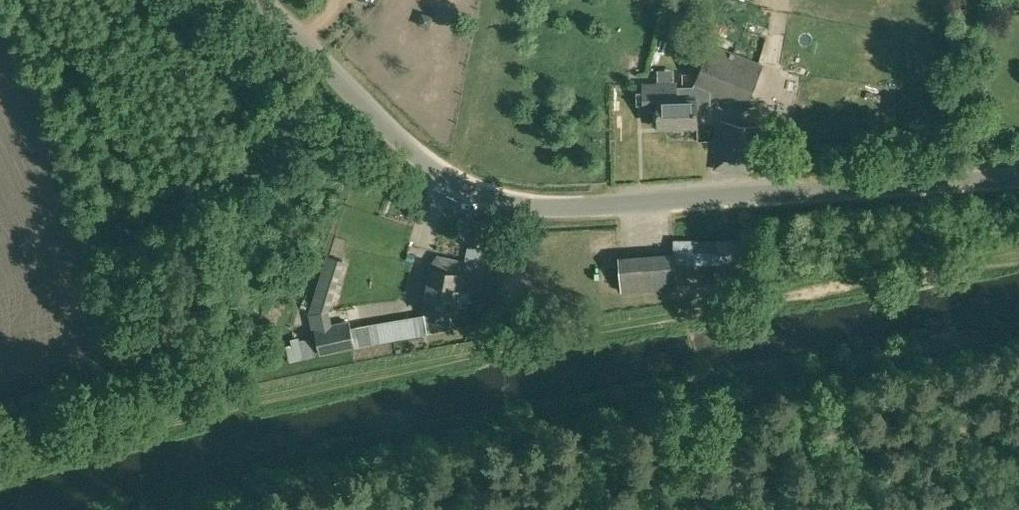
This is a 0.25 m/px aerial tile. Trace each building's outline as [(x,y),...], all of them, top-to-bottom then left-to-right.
[(711,44),(694,86),(710,86),(710,94),(745,108),(763,64),(730,52),(716,46),(711,44)] [(676,82),(643,83),(644,110),(658,110),(658,125),(685,125),(698,125),(697,113),(711,112),(710,94),(710,86),(694,86),(683,86),(683,98),(677,99),(676,82)] [(761,126),(721,120),(714,168),(754,173),(761,126)] [(693,266),(744,265),(744,243),(692,243),(693,266)] [(677,286),(675,254),(619,259),(621,291),(677,286)] [(314,305),(327,309),(343,260),(329,255),(314,305)] [(471,292),(477,264),(463,261),(462,263),(440,258),(433,268),(431,268),(422,310),(453,316),(458,289),(471,292)] [(481,300),(465,298),(462,323),(479,324),(481,300)] [(355,347),(373,343),(415,336),(425,335),(423,321),(413,322),(371,329),(370,324),(357,326),(358,335),(352,336),(349,321),(314,329),(320,356),(355,348),(355,347)] [(311,338),(301,340),(305,359),(315,357),(311,338)]
